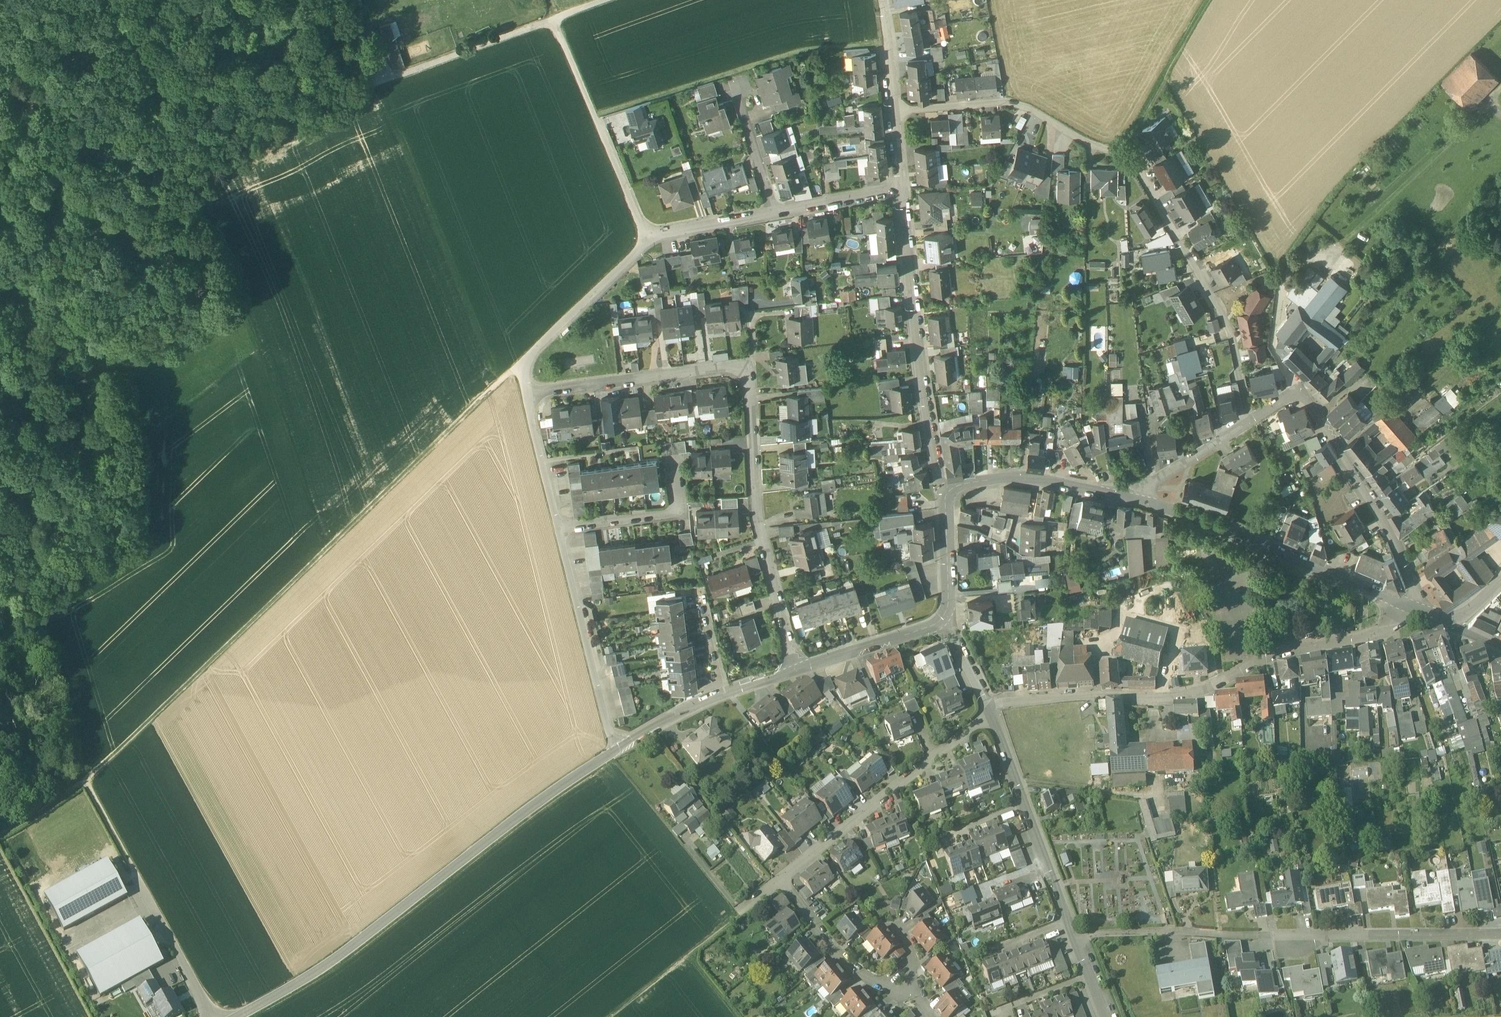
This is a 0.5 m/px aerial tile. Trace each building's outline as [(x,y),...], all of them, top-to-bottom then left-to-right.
[(943,7),(928,10),(931,28),(938,26),(946,25),(944,14),(943,8),(943,7)] [(917,12),(900,15),(903,33),(920,30),(917,12)] [(405,66),(390,23),(380,26),(394,69),(404,66),(405,66)] [(930,28),(924,29),(924,34),(934,32),(935,37),(938,37),(940,36),(938,26),(930,28)] [(920,30),(903,33),(907,52),(923,49),(920,30)] [(409,33),(400,37),(403,46),(413,43),(409,33)] [(868,55),(852,56),(853,71),(877,69),(876,54),(868,55)] [(1496,83),(1469,54),(1443,80),(1470,108),(1496,83)] [(924,61),(907,62),(909,77),(925,76),(924,61)] [(788,65),(765,72),(766,75),(757,78),(765,104),(775,101),(797,94),(796,93),(790,95),(786,82),(792,80),(790,74),(790,73),(787,66),(788,66),(788,65)] [(877,69),(853,71),(854,84),(863,83),(863,90),(875,86),(878,85),(877,69)] [(925,76),(909,77),(909,83),(908,83),(909,95),(918,95),(918,101),(927,100),(927,94),(929,94),(928,76),(925,76)] [(993,76),(974,77),(976,95),(996,93),(994,76),(993,76)] [(974,77),(955,79),(956,80),(957,92),(957,96),(976,95),(974,77)] [(711,83),(697,87),(701,100),(715,95),(711,83)] [(875,86),(863,90),(864,96),(877,92),(875,86)] [(797,94),(775,101),(777,108),(799,101),(797,94)] [(718,104),(715,95),(701,100),(698,101),(699,106),(698,106),(700,110),(697,111),(700,120),(702,119),(705,129),(720,124),(721,129),(730,126),(723,103),(718,104)] [(639,105),(626,109),(630,121),(643,117),(639,105)] [(880,106),(862,108),(862,109),(863,113),(863,117),(881,115),(880,106)] [(881,115),(863,117),(863,118),(864,122),(864,126),(882,124),(881,115)] [(999,115),(980,116),(982,136),(1001,135),(999,115)] [(1021,129),(1026,118),(1021,115),(1015,127),(1021,129)] [(643,117),(630,121),(631,127),(629,127),(631,133),(631,135),(636,134),(638,139),(645,137),(648,146),(663,141),(656,119),(648,122),(647,118),(644,119),(643,117)] [(1165,117),(1143,130),(1153,149),(1154,149),(1160,146),(1173,138),(1166,126),(1169,125),(1165,117)] [(948,119),(931,120),(932,133),(949,132),(948,120),(948,119)] [(774,131),(770,120),(759,123),(762,135),(774,131)] [(882,124),(864,126),(864,130),(865,135),(883,133),(882,124)] [(774,131),(762,135),(767,151),(775,148),(794,142),(796,142),(791,126),(774,131)] [(963,131),(956,131),(956,132),(949,132),(950,144),(952,144),(968,143),(967,126),(962,126),(963,131)] [(860,136),(850,137),(851,148),(861,147),(860,136)] [(874,137),(865,139),(866,151),(869,151),(868,143),(874,142),(874,137)] [(874,142),(868,143),(869,151),(869,157),(885,155),(884,141),(874,142)] [(794,142),(775,148),(777,154),(779,154),(796,148),(794,142)] [(673,154),(682,152),(681,144),(671,147),(673,154)] [(1160,146),(1154,149),(1153,149),(1146,153),(1150,161),(1154,158),(1164,153),(1160,146)] [(796,148),(779,154),(781,159),(792,156),(793,157),(798,155),(796,148)] [(1022,179),(1031,153),(1018,148),(1013,163),(1009,175),(1022,179)] [(933,149),(924,150),(924,149),(916,150),(916,156),(915,156),(916,166),(936,164),(934,164),(933,149)] [(1164,153),(1154,158),(1157,164),(1167,158),(1164,152),(1164,153)] [(1046,158),(1031,153),(1022,179),(1037,184),(1041,174),(1046,158)] [(1157,164),(1155,165),(1158,170),(1156,171),(1159,177),(1182,164),(1175,153),(1167,158),(1157,164)] [(1064,155),(1053,154),(1051,171),(1057,171),(1057,170),(1064,170),(1064,155)] [(781,159),(771,163),(776,178),(797,171),(797,170),(805,168),(800,155),(798,155),(793,157),(792,156),(781,159)] [(869,157),(867,157),(868,165),(865,165),(866,178),(879,176),(879,171),(887,170),(885,155),(869,157)] [(1009,175),(1013,163),(1005,160),(997,175),(1008,179),(1009,175)] [(725,174),(722,163),(710,167),(715,182),(719,180),(722,191),(733,187),(733,189),(736,188),(736,186),(748,183),(748,182),(747,179),(742,164),(731,167),(732,171),(725,174)] [(936,164),(916,166),(918,182),(935,180),(938,180),(938,179),(936,164)] [(1182,164),(1159,177),(1162,182),(1164,181),(1167,187),(1180,179),(1188,175),(1182,164)] [(690,167),(681,170),(683,176),(684,176),(686,182),(694,179),(690,167)] [(715,182),(710,167),(701,170),(704,178),(702,178),(706,192),(707,196),(708,196),(722,191),(719,180),(715,182)] [(836,168),(826,169),(828,179),(837,178),(836,168)] [(1064,170),(1057,170),(1057,171),(1057,197),(1073,197),(1073,194),(1079,194),(1080,170),(1068,169),(1068,170),(1064,170)] [(1117,170),(1092,170),(1092,182),(1091,186),(1107,186),(1107,194),(1117,194),(1117,185),(1117,170)] [(797,171),(776,178),(781,193),(792,190),(802,187),(797,171)] [(1050,177),(1041,174),(1037,184),(1049,188),(1050,177)] [(683,176),(659,184),(663,195),(669,193),(674,208),(692,202),(686,182),(684,176),(683,176)] [(754,176),(747,179),(748,182),(748,183),(751,192),(758,189),(754,176)] [(879,176),(866,178),(867,185),(880,184),(879,176)] [(946,178),(938,179),(938,180),(935,180),(935,187),(947,186),(946,178)] [(1180,179),(1170,185),(1173,190),(1183,184),(1180,179)] [(1183,184),(1173,190),(1176,195),(1186,190),(1183,184)] [(802,187),(792,190),(795,201),(813,198),(809,185),(802,187)] [(1126,185),(1117,185),(1117,194),(1117,198),(1126,199),(1126,185)] [(1176,195),(1173,197),(1176,203),(1174,204),(1177,209),(1200,196),(1194,185),(1186,190),(1176,195)] [(972,205),(983,205),(983,190),(972,190),(972,205)] [(706,192),(699,194),(703,207),(710,205),(708,196),(707,196),(706,192)] [(937,192),(920,194),(922,221),(933,220),(940,220),(940,219),(939,207),(948,206),(947,193),(937,194),(937,192)] [(1200,196),(1177,209),(1181,214),(1182,213),(1185,219),(1198,211),(1206,207),(1200,196)] [(1137,203),(1130,207),(1133,212),(1140,207),(1137,203)] [(1140,207),(1133,212),(1147,235),(1156,229),(1150,219),(1152,218),(1144,204),(1140,207)] [(883,211),(872,212),(873,219),(873,220),(876,219),(883,218),(883,211)] [(1198,211),(1188,217),(1191,222),(1197,219),(1202,216),(1198,211)] [(1202,216),(1197,219),(1200,224),(1201,224),(1202,225),(1209,221),(1209,222),(1215,218),(1211,211),(1202,216)] [(883,218),(876,219),(877,231),(893,230),(893,229),(892,217),(883,218)] [(940,220),(933,220),(934,230),(948,230),(946,218),(940,219),(940,220)] [(826,219),(807,222),(808,228),(811,242),(829,239),(826,219)] [(873,219),(863,220),(864,233),(876,232),(877,231),(876,219),(873,220),(873,219)] [(1033,226),(1041,226),(1041,219),(1028,219),(1028,226),(1023,226),(1023,231),(1034,231),(1033,226)] [(1209,221),(1202,225),(1201,224),(1200,224),(1195,227),(1196,229),(1191,232),(1199,247),(1217,236),(1209,222),(1209,221)] [(791,228),(772,232),(775,248),(794,245),(793,238),(791,228)] [(811,242),(808,228),(802,229),(802,243),(811,242)] [(877,231),(876,232),(879,252),(879,253),(884,252),(895,251),(893,229),(893,230),(877,231)] [(934,235),(924,236),(926,259),(934,258),(950,257),(953,256),(953,255),(950,256),(948,234),(950,234),(950,233),(934,235)] [(1175,243),(1168,233),(1147,243),(1149,247),(1175,243)] [(752,235),(734,239),(736,250),(737,256),(746,254),(747,261),(756,259),(752,235)] [(707,238),(698,240),(698,239),(690,241),(692,252),(694,263),(702,262),(702,259),(711,258),(711,260),(720,259),(716,236),(707,237),(707,238)] [(802,237),(793,238),(794,245),(795,252),(803,251),(802,237)] [(736,250),(729,251),(731,264),(739,262),(737,256),(736,250)] [(1170,250),(1142,255),(1145,269),(1156,267),(1159,282),(1169,280),(1169,279),(1177,278),(1174,263),(1172,264),(1170,250)] [(692,252),(680,255),(681,266),(682,270),(689,269),(688,264),(694,263),(692,252)] [(879,252),(859,254),(860,264),(886,261),(884,252),(879,253),(879,252)] [(679,254),(672,256),(674,267),(681,266),(680,255),(679,254)] [(672,256),(664,257),(666,268),(674,267),(672,256)] [(657,263),(638,267),(640,278),(656,275),(656,279),(652,280),(654,291),(666,288),(664,280),(668,279),(667,275),(667,274),(666,268),(664,257),(656,258),(657,263)] [(1233,258),(1212,270),(1220,283),(1229,278),(1241,271),(1240,271),(1233,258)] [(868,264),(830,268),(831,276),(847,274),(869,271),(868,267),(868,264)] [(1304,274),(1318,285),(1325,277),(1312,265),(1304,274)] [(896,266),(876,268),(877,274),(878,281),(898,279),(896,266)] [(830,268),(822,269),(823,278),(831,276),(830,268)] [(936,270),(929,271),(932,295),(950,293),(948,269),(936,270)] [(1241,271),(1229,278),(1233,285),(1247,280),(1242,270),(1240,271),(1241,271)] [(1074,282),(1082,281),(1081,272),(1073,273),(1074,282)] [(877,274),(866,275),(867,282),(878,281),(877,274)] [(866,275),(854,276),(855,284),(867,282),(866,275)] [(1345,336),(1323,318),(1347,288),(1332,275),(1319,291),(1319,292),(1305,309),(1306,310),(1300,318),(1307,324),(1331,343),(1312,362),(1317,367),(1324,360),(1336,347),(1345,336)] [(1319,291),(1301,277),(1287,294),(1299,304),(1299,305),(1305,309),(1319,292),(1319,291)] [(805,299),(816,298),(816,292),(809,292),(807,278),(792,279),(793,285),(791,286),(792,293),(794,293),(795,300),(805,299)] [(748,285),(738,286),(740,303),(748,302),(748,285)] [(1166,299),(1180,291),(1177,285),(1161,290),(1166,299)] [(1180,291),(1172,296),(1186,321),(1203,311),(1189,286),(1180,291)] [(895,288),(882,289),(883,296),(889,296),(896,295),(895,288)] [(1269,297),(1255,288),(1242,308),(1244,315),(1241,320),(1245,323),(1242,327),(1245,343),(1259,340),(1257,330),(1260,329),(1256,312),(1259,312),(1269,297)] [(854,289),(840,291),(841,301),(855,299),(854,289)] [(883,296),(877,297),(878,309),(886,308),(890,308),(889,296),(883,296)] [(691,306),(692,314),(700,313),(698,299),(698,298),(690,299),(691,306)] [(616,302),(609,303),(612,323),(618,322),(618,319),(616,302)] [(705,304),(704,304),(706,313),(708,330),(725,328),(722,305),(721,302),(705,304)] [(737,303),(722,305),(725,328),(740,326),(737,303)] [(1299,304),(1278,332),(1284,337),(1277,347),(1285,355),(1284,356),(1285,357),(1296,346),(1292,343),(1307,324),(1300,318),(1306,310),(1305,309),(1299,305),(1299,304)] [(806,306),(797,306),(798,314),(805,314),(810,314),(810,305),(806,306)] [(691,306),(677,308),(680,334),(694,332),(692,314),(691,306)] [(654,307),(648,308),(649,316),(650,321),(656,320),(654,307)] [(890,308),(886,308),(888,325),(902,324),(900,307),(890,308)] [(662,310),(661,310),(662,319),(664,336),(680,334),(677,308),(662,310)] [(878,309),(875,309),(877,326),(888,325),(886,308),(878,309)] [(649,316),(634,318),(636,339),(652,337),(650,321),(649,316)] [(947,316),(929,318),(931,342),(947,341),(950,340),(947,316)] [(618,319),(618,322),(620,341),(636,339),(634,318),(618,319)] [(798,318),(792,319),(792,329),(789,329),(790,341),(798,340),(798,339),(803,338),(803,339),(812,338),(811,318),(798,318)] [(1211,332),(1220,329),(1218,320),(1208,322),(1211,332)] [(886,338),(874,339),(875,350),(887,348),(886,338)] [(1186,338),(1175,341),(1178,353),(1189,350),(1186,338)] [(1189,350),(1178,353),(1179,359),(1183,374),(1185,373),(1207,367),(1215,365),(1210,345),(1189,350)] [(1263,345),(1250,348),(1252,361),(1266,359),(1263,345)] [(948,347),(940,348),(941,356),(953,355),(953,356),(956,355),(955,346),(948,347)] [(1312,362),(1296,346),(1285,357),(1307,378),(1317,367),(1312,362)] [(1336,347),(1324,360),(1328,364),(1340,350),(1336,347)] [(782,350),(769,352),(770,361),(776,360),(783,359),(782,350)] [(905,350),(887,352),(887,357),(888,368),(906,366),(905,350)] [(715,361),(730,358),(728,351),(713,353),(715,361)] [(1115,354),(1109,355),(1109,365),(1116,365),(1115,363),(1118,363),(1118,357),(1115,357),(1115,354)] [(941,356),(935,357),(937,380),(953,378),(952,370),(954,370),(953,356),(953,355),(941,356)] [(783,359),(776,360),(778,381),(793,379),(799,378),(798,365),(797,357),(783,359)] [(887,357),(876,358),(877,369),(888,368),(887,357)] [(1186,376),(1185,373),(1183,374),(1179,359),(1174,360),(1177,372),(1178,372),(1180,378),(1182,385),(1181,386),(1184,395),(1185,395),(1191,394),(1189,387),(1186,376)] [(1328,366),(1323,361),(1318,367),(1323,372),(1327,367),(1328,366)] [(1356,363),(1341,378),(1344,381),(1348,385),(1363,370),(1356,363)] [(793,384),(808,383),(806,364),(798,365),(799,378),(793,379),(793,384)] [(1271,365),(1272,366),(1272,371),(1274,370),(1276,381),(1284,379),(1278,364),(1271,365)] [(1078,367),(1064,366),(1064,370),(1068,370),(1068,374),(1078,375),(1078,367)] [(1307,378),(1307,379),(1312,383),(1309,386),(1314,391),(1325,379),(1327,376),(1323,372),(1318,367),(1307,378)] [(1332,372),(1327,367),(1323,372),(1327,376),(1328,376),(1332,372)] [(1327,376),(1325,379),(1329,383),(1337,374),(1338,374),(1341,371),(1337,368),(1328,376),(1327,376)] [(1272,371),(1251,375),(1255,394),(1265,392),(1266,394),(1278,391),(1276,381),(1274,370),(1272,371)] [(1325,379),(1314,391),(1324,401),(1344,381),(1341,378),(1338,374),(1337,374),(1329,383),(1325,379)] [(1180,378),(1175,380),(1170,382),(1173,388),(1181,386),(1182,385),(1180,378)] [(1410,378),(1384,402),(1389,407),(1391,405),(1415,383),(1410,378)] [(898,379),(878,381),(879,390),(890,388),(899,387),(898,379)] [(1124,381),(1112,382),(1112,394),(1124,394),(1124,381)] [(1169,383),(1150,390),(1152,394),(1151,395),(1157,411),(1163,409),(1164,411),(1174,407),(1176,410),(1188,407),(1185,395),(1184,395),(1177,397),(1173,388),(1170,382),(1169,383)] [(1238,382),(1231,384),(1233,391),(1234,391),(1236,403),(1242,402),(1238,382)] [(1197,385),(1189,387),(1191,394),(1194,405),(1195,411),(1202,409),(1197,385)] [(899,387),(890,388),(893,409),(911,407),(909,386),(899,387)] [(1181,386),(1173,388),(1177,397),(1184,395),(1181,386)] [(714,389),(697,391),(699,404),(700,410),(715,408),(716,415),(727,413),(724,387),(714,388),(714,389)] [(1447,413),(1463,398),(1452,387),(1436,401),(1447,413)] [(823,388),(814,389),(815,396),(815,400),(825,399),(823,388)] [(999,389),(986,388),(987,399),(994,399),(999,399),(999,389)] [(685,391),(667,394),(670,414),(687,412),(688,412),(686,401),(685,391)] [(982,406),(982,391),(971,392),(971,406),(982,406)] [(1233,391),(1219,394),(1224,419),(1239,416),(1236,403),(1234,391),(1233,391)] [(667,394),(653,395),(655,409),(656,416),(670,414),(667,394)] [(1191,394),(1185,395),(1188,407),(1194,405),(1191,394)] [(1348,394),(1329,412),(1339,423),(1356,408),(1359,405),(1348,394)] [(798,396),(788,397),(789,419),(808,418),(807,396),(806,396),(798,396)] [(619,397),(602,399),(604,419),(605,429),(606,429),(607,429),(606,426),(614,425),(615,428),(623,427),(623,425),(620,400),(619,397)] [(635,398),(620,400),(623,425),(640,422),(641,422),(639,410),(638,402),(635,403),(635,398)] [(1121,399),(1112,400),(1112,410),(1121,410),(1121,399)] [(1435,401),(1416,419),(1426,430),(1445,412),(1435,401)] [(1389,407),(1384,402),(1371,414),(1376,419),(1389,407)] [(590,404),(571,406),(574,433),(586,432),(586,430),(593,429),(592,420),(590,404)] [(1135,405),(1124,406),(1123,420),(1137,420),(1135,405)] [(1417,434),(1391,405),(1389,407),(1376,419),(1377,419),(1381,425),(1386,420),(1395,431),(1389,435),(1394,441),(1399,446),(1400,447),(1402,447),(1417,434)] [(571,406),(551,408),(553,424),(553,426),(556,426),(557,432),(564,432),(564,435),(566,435),(574,433),(571,406)] [(1289,408),(1278,413),(1281,419),(1284,418),(1283,417),(1292,414),(1289,408)] [(1292,414),(1283,417),(1284,418),(1288,428),(1310,419),(1305,408),(1292,414)] [(1356,408),(1339,423),(1350,436),(1363,424),(1367,420),(1366,419),(1356,408)] [(655,409),(645,410),(647,424),(657,423),(656,416),(655,409)] [(1112,410),(1106,411),(1106,414),(1106,421),(1113,421),(1121,421),(1121,410),(1112,410)] [(1020,412),(1012,412),(1012,427),(1020,427),(1020,412)] [(1204,415),(1196,417),(1201,434),(1215,430),(1210,413),(1204,415)] [(1371,414),(1366,419),(1367,420),(1363,424),(1366,428),(1376,419),(1371,414)] [(1044,424),(1052,425),(1052,415),(1044,415),(1044,424)] [(808,426),(808,418),(789,419),(782,420),(783,435),(793,434),(811,434),(810,426),(808,426)] [(604,419),(598,420),(600,433),(606,433),(606,429),(605,429),(604,419)] [(1310,419),(1288,428),(1293,439),(1303,435),(1315,430),(1310,419)] [(1377,419),(1366,429),(1370,434),(1381,425),(1377,419)] [(1137,420),(1123,420),(1123,421),(1125,433),(1125,436),(1131,436),(1140,435),(1137,420)] [(1395,431),(1386,420),(1381,425),(1389,435),(1395,431)] [(1125,433),(1123,421),(1121,421),(1113,421),(1113,433),(1108,435),(1108,437),(1125,433)] [(1079,440),(1069,422),(1060,427),(1067,438),(1063,441),(1066,447),(1079,440)] [(1102,422),(1093,424),(1095,442),(1099,441),(1097,428),(1103,427),(1102,422)] [(973,423),(959,425),(962,443),(973,441),(973,423)] [(986,441),(986,423),(973,423),(973,441),(986,441)] [(994,423),(986,423),(986,441),(1000,441),(1000,428),(1000,423),(994,423)] [(1266,423),(1257,428),(1261,437),(1271,432),(1266,423)] [(553,424),(546,425),(548,437),(557,436),(558,436),(557,432),(556,426),(553,426),(553,424)] [(959,425),(953,426),(954,431),(957,447),(962,446),(962,443),(959,425)] [(1012,427),(1000,428),(1000,441),(1020,441),(1020,427),(1012,427)] [(918,428),(902,430),(904,441),(904,446),(920,444),(918,428)] [(1366,429),(1358,437),(1362,442),(1370,434),(1366,429)] [(954,431),(940,433),(943,450),(944,454),(958,452),(957,447),(954,431)] [(1175,431),(1158,434),(1161,456),(1178,454),(1175,431)] [(564,435),(564,432),(557,432),(558,436),(557,436),(558,440),(567,439),(566,435),(564,435)] [(1125,433),(1108,437),(1109,446),(1132,442),(1131,436),(1125,436),(1125,433)] [(793,434),(793,442),(805,441),(811,440),(811,434),(793,434)] [(1140,435),(1131,436),(1132,442),(1133,446),(1141,444),(1140,435)] [(1303,435),(1293,439),(1290,440),(1293,446),(1305,441),(1306,440),(1303,435)] [(1306,440),(1305,441),(1310,452),(1321,447),(1316,436),(1306,440)] [(1362,442),(1358,437),(1346,447),(1350,452),(1362,442)] [(1445,438),(1435,446),(1440,453),(1450,446),(1445,438)] [(1095,442),(1092,444),(1095,453),(1106,448),(1104,439),(1099,441),(1095,442)] [(685,440),(677,441),(679,453),(686,452),(685,440)] [(1066,447),(1063,449),(1072,465),(1088,456),(1079,440),(1066,447)] [(805,441),(793,442),(794,453),(806,453),(805,441)] [(904,441),(886,443),(886,453),(897,452),(905,452),(904,446),(904,441)] [(1036,442),(1029,441),(1028,446),(1028,451),(1035,452),(1036,449),(1036,442)] [(1394,441),(1374,457),(1379,463),(1391,453),(1399,446),(1394,441)] [(1329,442),(1316,450),(1322,460),(1324,463),(1324,462),(1337,454),(1329,442)] [(1362,442),(1350,452),(1367,473),(1380,464),(1379,463),(1374,457),(1362,442)] [(886,443),(871,444),(872,455),(886,453),(886,443)] [(1235,452),(1229,456),(1234,464),(1240,473),(1258,461),(1247,444),(1235,452)] [(1440,453),(1435,446),(1425,453),(1426,453),(1431,460),(1440,453)] [(1400,447),(1393,453),(1393,454),(1396,457),(1394,459),(1395,461),(1391,465),(1391,466),(1407,454),(1402,447),(1400,447)] [(730,450),(711,451),(711,453),(712,473),(731,472),(730,450)] [(1035,452),(1028,451),(1026,468),(1042,470),(1044,453),(1043,453),(1035,452)] [(897,452),(886,453),(886,454),(887,461),(898,459),(897,452)] [(958,452),(944,454),(945,463),(959,461),(958,452)] [(711,453),(692,454),(694,476),(712,475),(712,473),(711,453)] [(794,453),(779,454),(780,468),(781,468),(805,467),(807,467),(807,453),(794,453)] [(916,453),(900,457),(903,471),(903,472),(913,470),(912,464),(918,463),(916,453)] [(1426,453),(1402,471),(1402,472),(1407,477),(1413,473),(1431,460),(1426,453)] [(1228,454),(1222,458),(1228,468),(1234,464),(1229,456),(1228,454)] [(1393,454),(1384,461),(1388,466),(1391,465),(1395,461),(1394,459),(1396,457),(1393,454)] [(1412,460),(1407,454),(1391,466),(1396,472),(1400,469),(1396,464),(1403,459),(1407,464),(1412,460)] [(1439,454),(1419,469),(1425,476),(1428,474),(1445,462),(1439,454)] [(1403,459),(1396,464),(1400,469),(1407,464),(1403,459)] [(1322,460),(1311,466),(1310,464),(1303,468),(1307,475),(1314,471),(1314,472),(1326,465),(1324,462),(1324,463),(1322,460)] [(959,461),(945,463),(948,479),(962,477),(961,468),(960,461),(959,461)] [(1384,461),(1367,474),(1371,480),(1383,471),(1382,471),(1388,466),(1384,461)] [(656,462),(640,464),(643,489),(650,489),(650,487),(658,486),(658,488),(659,487),(656,462)] [(643,489),(640,464),(625,466),(628,489),(628,491),(643,489)] [(1226,467),(1220,465),(1212,488),(1232,494),(1239,474),(1225,470),(1226,467)] [(625,466),(610,468),(613,493),(621,492),(620,490),(628,489),(625,466)] [(974,466),(961,468),(962,477),(975,476),(974,466)] [(805,467),(781,468),(782,482),(795,482),(806,481),(805,467)] [(610,468),(595,470),(599,495),(613,493),(610,468)] [(1399,483),(1397,484),(1400,488),(1409,481),(1411,485),(1425,476),(1419,469),(1413,473),(1407,477),(1399,483)] [(595,470),(580,472),(581,475),(581,481),(582,487),(583,493),(584,497),(599,495),(595,470)] [(913,470),(903,472),(903,471),(902,471),(903,477),(910,475),(911,478),(915,477),(914,472),(914,470),(913,470)] [(926,470),(914,472),(915,477),(917,487),(929,484),(926,470)] [(902,471),(894,473),(894,475),(889,476),(890,482),(891,482),(904,479),(903,477),(902,471)] [(1389,479),(1383,471),(1371,480),(1377,488),(1389,479)] [(1407,477),(1402,472),(1395,477),(1396,479),(1399,483),(1407,477)] [(1444,472),(1437,477),(1439,481),(1446,476),(1444,472)] [(1435,474),(1425,481),(1429,488),(1439,481),(1437,477),(1435,474)] [(911,478),(908,479),(909,482),(910,489),(917,487),(915,477),(911,478)] [(835,479),(821,480),(823,491),(832,490),(831,486),(835,486),(835,479)] [(1389,479),(1377,488),(1382,494),(1394,486),(1391,482),(1389,479)] [(1212,488),(1190,480),(1188,486),(1185,485),(1183,492),(1186,493),(1184,498),(1226,512),(1232,494),(1212,488)] [(806,481),(795,482),(796,489),(808,488),(808,481),(806,481)] [(1437,483),(1432,488),(1436,494),(1442,489),(1437,483)] [(1291,485),(1281,490),(1283,497),(1297,490),(1294,484),(1291,485)] [(1400,488),(1397,484),(1394,486),(1382,494),(1395,512),(1395,511),(1410,501),(1400,488)] [(1030,492),(1004,488),(1000,510),(1027,514),(1030,492)] [(1054,490),(1045,489),(1044,494),(1042,504),(1043,504),(1046,505),(1051,506),(1054,490)] [(1353,490),(1344,495),(1350,504),(1358,498),(1353,490)] [(824,492),(815,493),(818,514),(826,513),(824,492)] [(1428,499),(1423,492),(1416,496),(1423,506),(1429,501),(1428,499)] [(1465,492),(1455,499),(1463,510),(1472,502),(1465,492)] [(815,493),(804,494),(806,508),(807,515),(818,514),(815,493)] [(1044,494),(1038,493),(1034,520),(1043,521),(1045,511),(1045,509),(1042,509),(1043,504),(1042,504),(1044,494)] [(906,495),(895,496),(896,507),(907,506),(906,495)] [(1062,510),(1069,511),(1072,496),(1065,495),(1062,510)] [(1490,496),(1478,504),(1481,509),(1489,504),(1491,507),(1495,504),(1490,496)] [(737,497),(721,498),(722,508),(738,507),(737,497)] [(1104,504),(1082,499),(1080,508),(1078,519),(1079,519),(1078,522),(1077,526),(1087,528),(1089,521),(1099,523),(1104,504)] [(1359,499),(1350,505),(1353,509),(1362,504),(1359,499)] [(1463,510),(1455,499),(1447,504),(1456,516),(1464,511),(1463,510)] [(1423,506),(1408,517),(1414,526),(1435,510),(1429,501),(1423,506)] [(584,505),(573,506),(574,518),(586,516),(584,505)] [(997,507),(991,507),(991,511),(995,512),(994,514),(996,515),(996,517),(995,517),(995,518),(982,515),(981,522),(1002,528),(1005,516),(998,515),(997,507)] [(1080,508),(1073,507),(1070,521),(1078,522),(1079,519),(1078,519),(1080,508)] [(1131,508),(1118,507),(1117,522),(1126,523),(1133,523),(1134,515),(1134,511),(1131,511),(1131,508)] [(806,508),(795,509),(796,517),(801,516),(807,515),(806,508)] [(976,511),(960,509),(959,520),(977,522),(978,514),(975,513),(976,511)] [(1355,509),(1334,521),(1344,538),(1346,537),(1357,531),(1365,526),(1355,509)] [(727,510),(720,510),(721,513),(715,513),(716,533),(727,533),(727,535),(738,534),(737,512),(727,513),(727,510)] [(1438,510),(1429,516),(1433,521),(1437,519),(1441,516),(1438,510)] [(1055,513),(1045,511),(1043,521),(1053,522),(1055,513)] [(1294,514),(1289,511),(1285,521),(1290,523),(1292,520),(1294,514)] [(1402,522),(1395,511),(1395,512),(1388,516),(1400,536),(1408,530),(1402,522)] [(912,512),(879,515),(880,528),(901,524),(904,524),(914,523),(912,512)] [(1487,521),(1500,534),(1500,512),(1487,521)] [(715,513),(696,514),(697,536),(706,536),(706,534),(716,533),(715,513)] [(1149,514),(1148,524),(1156,524),(1158,524),(1158,515),(1149,514)] [(1309,520),(1294,514),(1292,520),(1306,526),(1309,520)] [(1142,515),(1134,515),(1133,523),(1136,523),(1141,524),(1142,515)] [(1441,516),(1437,519),(1442,526),(1446,523),(1441,516)] [(1325,544),(1320,527),(1317,517),(1309,519),(1312,529),(1310,529),(1310,540),(1315,541),(1311,549),(1313,550),(1311,556),(1325,563),(1328,556),(1325,544)] [(1408,517),(1402,522),(1408,530),(1414,526),(1408,517)] [(1442,526),(1437,519),(1433,521),(1439,528),(1442,527),(1442,526)] [(1306,526),(1292,520),(1290,523),(1284,539),(1298,544),(1306,526)] [(1460,541),(1462,543),(1460,545),(1487,581),(1494,573),(1483,556),(1480,557),(1477,553),(1500,535),(1500,534),(1487,521),(1460,541)] [(904,524),(901,524),(902,531),(906,530),(906,533),(914,532),(913,525),(914,525),(914,523),(904,524)] [(914,525),(913,525),(914,532),(914,538),(931,537),(932,536),(931,523),(914,525)] [(1141,524),(1136,523),(1133,523),(1126,523),(1125,538),(1127,538),(1134,538),(1142,537),(1156,537),(1156,524),(1148,524),(1141,524)] [(901,524),(880,528),(881,538),(887,537),(887,534),(897,533),(896,531),(902,531),(901,524)] [(793,525),(778,526),(779,536),(794,535),(793,525)] [(1044,526),(1022,525),(1020,551),(1038,552),(1039,536),(1044,537),(1044,526)] [(1417,525),(1408,532),(1415,541),(1424,535),(1417,525)] [(978,530),(959,526),(958,526),(958,543),(978,541),(978,530)] [(1444,529),(1433,534),(1437,540),(1441,548),(1451,542),(1444,529)] [(800,536),(790,539),(794,554),(816,548),(817,548),(813,530),(804,532),(803,531),(800,532),(800,533),(800,536)] [(902,531),(896,531),(897,533),(897,540),(900,539),(901,540),(907,539),(914,538),(914,532),(906,533),(906,530),(902,531)] [(1357,531),(1346,537),(1353,548),(1363,542),(1357,531)] [(691,532),(678,533),(680,545),(693,544),(691,532)] [(1433,534),(1420,542),(1424,548),(1437,540),(1433,534)] [(1169,564),(1168,535),(1157,536),(1157,567),(1169,564)] [(914,538),(907,539),(908,548),(911,549),(912,556),(932,554),(931,537),(914,538)] [(1142,537),(1134,538),(1127,538),(1129,577),(1144,572),(1142,537)] [(1437,540),(1424,548),(1425,549),(1428,555),(1441,548),(1437,540)] [(668,541),(652,543),(655,569),(672,567),(671,560),(673,560),(672,557),(670,557),(668,541)] [(1002,542),(996,542),(997,547),(997,550),(1005,549),(1005,547),(1004,543),(1002,542)] [(1460,545),(1458,542),(1449,549),(1455,557),(1471,578),(1453,591),(1441,600),(1448,609),(1487,581),(1460,545)] [(635,543),(623,545),(625,567),(637,565),(635,545),(635,543)] [(652,543),(635,545),(637,565),(638,571),(655,569),(652,543)] [(1022,554),(1004,543),(1005,547),(1022,559),(1022,554)] [(623,545),(611,546),(613,568),(625,567),(623,545)] [(611,546),(599,548),(599,550),(600,556),(600,562),(601,567),(601,570),(613,568),(611,546)] [(816,548),(794,554),(797,563),(800,562),(801,565),(809,563),(819,561),(819,560),(816,548)] [(997,552),(977,554),(977,549),(957,551),(958,567),(978,566),(999,563),(997,552)] [(1005,549),(997,550),(997,552),(999,563),(1006,562),(1006,561),(1005,549)] [(1425,549),(1417,554),(1421,562),(1429,557),(1428,555),(1425,549)] [(1455,557),(1449,549),(1445,552),(1452,560),(1455,557)] [(1452,560),(1445,552),(1425,566),(1431,575),(1438,571),(1453,563),(1452,560)] [(709,554),(697,558),(699,564),(711,560),(709,554)] [(757,556),(745,560),(746,565),(749,574),(761,570),(757,556)] [(1383,565),(1361,556),(1356,568),(1379,578),(1385,565),(1383,564),(1383,565)] [(913,557),(902,561),(904,567),(915,564),(913,557)] [(1394,557),(1384,560),(1386,564),(1390,575),(1399,571),(1394,557)] [(819,561),(809,563),(811,570),(825,567),(823,559),(819,560),(819,561)] [(1022,560),(1012,561),(1013,566),(1009,567),(1010,577),(1025,575),(1022,560)] [(1012,561),(1006,561),(1006,562),(999,563),(1000,578),(996,578),(998,589),(1011,588),(1010,577),(1009,567),(1013,566),(1012,561)] [(1049,561),(1023,563),(1025,575),(1049,573),(1049,561)] [(915,564),(904,567),(906,573),(917,569),(915,564)] [(1390,575),(1386,564),(1385,565),(1379,578),(1386,580),(1388,576),(1390,575)] [(746,565),(727,571),(733,589),(752,583),(749,574),(746,565)] [(917,569),(906,573),(908,579),(919,575),(917,569)] [(727,571),(708,577),(714,595),(733,589),(727,571)] [(1390,575),(1388,576),(1386,580),(1384,585),(1401,592),(1406,587),(1399,571),(1390,575)] [(1445,580),(1438,571),(1431,575),(1439,585),(1445,580)] [(1077,572),(1066,574),(1069,591),(1080,589),(1077,572)] [(919,575),(908,579),(909,583),(910,584),(921,581),(919,575)] [(1037,577),(1038,586),(1052,585),(1051,576),(1037,577)] [(1439,585),(1433,589),(1441,600),(1453,591),(1445,580),(1439,585)] [(921,581),(910,584),(912,590),(922,586),(921,581)] [(909,583),(875,594),(881,613),(896,609),(896,610),(901,608),(901,607),(915,602),(915,601),(913,596),(912,590),(910,584),(909,583)] [(922,586),(912,590),(913,596),(924,592),(922,586)] [(855,589),(840,594),(846,612),(860,607),(855,589)] [(924,592),(913,596),(915,601),(926,598),(924,592)] [(840,594),(826,598),(832,616),(846,612),(840,594)] [(865,594),(860,595),(863,606),(869,604),(865,594)] [(682,597),(656,600),(657,612),(683,608),(682,597)] [(826,598),(812,603),(818,621),(832,616),(826,598)] [(1034,598),(1021,599),(1023,611),(1024,623),(1036,622),(1034,598)] [(753,600),(738,604),(742,615),(756,610),(753,600)] [(991,601),(967,603),(970,634),(994,632),(991,601)] [(818,621),(812,603),(797,607),(800,615),(803,625),(818,621)] [(683,608),(657,612),(659,623),(685,620),(683,608)] [(1100,610),(1085,609),(1085,622),(1085,634),(1085,635),(1100,635),(1100,631),(1100,610)] [(1113,610),(1100,610),(1100,631),(1112,631),(1113,610)] [(800,615),(793,617),(796,628),(803,625),(800,615)] [(1497,626),(1477,616),(1469,625),(1492,636),(1497,626)] [(751,618),(730,625),(737,647),(758,640),(756,633),(758,633),(755,625),(754,625),(751,618)] [(685,620),(659,623),(660,634),(686,631),(685,620)] [(1169,632),(1126,620),(1121,640),(1147,647),(1164,651),(1169,632)] [(1085,622),(1065,622),(1063,634),(1074,634),(1085,634),(1085,622)] [(1048,628),(1047,650),(1053,650),(1061,651),(1064,626),(1048,628)] [(1443,630),(1422,637),(1427,651),(1448,644),(1443,630)] [(686,631),(660,634),(662,646),(666,645),(688,642),(686,631)] [(1422,637),(1410,641),(1415,655),(1423,652),(1427,651),(1422,637)] [(1147,647),(1121,640),(1117,654),(1115,654),(1114,656),(1117,657),(1142,664),(1147,647)] [(1410,641),(1402,643),(1405,656),(1414,654),(1410,641)] [(688,642),(666,645),(667,656),(693,653),(691,642),(688,642)] [(1401,643),(1383,648),(1388,667),(1407,662),(1405,656),(1402,643),(1401,643)] [(1427,651),(1428,655),(1436,669),(1437,669),(1440,679),(1454,719),(1466,753),(1471,751),(1474,750),(1473,747),(1482,744),(1479,737),(1480,737),(1476,720),(1467,723),(1451,680),(1457,677),(1456,675),(1458,674),(1448,645),(1448,644),(1427,651)] [(1482,646),(1461,653),(1467,670),(1467,671),(1472,669),(1489,663),(1482,646)] [(1164,651),(1147,647),(1142,664),(1147,665),(1159,669),(1164,651)] [(939,648),(921,656),(926,667),(928,666),(932,667),(934,673),(939,671),(950,666),(945,655),(943,656),(939,648)] [(1378,648),(1370,649),(1371,658),(1370,658),(1371,665),(1375,665),(1381,664),(1378,648)] [(1370,649),(1359,651),(1360,667),(1363,667),(1371,665),(1370,658),(1371,658),(1370,649)] [(1061,651),(1053,650),(1052,656),(1049,655),(1049,661),(1051,661),(1051,668),(1059,669),(1060,664),(1061,652),(1062,651),(1061,651)] [(616,651),(606,654),(609,663),(618,661),(616,651)] [(894,651),(867,663),(876,685),(904,674),(894,651)] [(1206,651),(1182,653),(1184,677),(1209,675),(1206,651)] [(1423,652),(1415,655),(1422,674),(1427,672),(1421,655),(1423,652)] [(693,653),(667,656),(669,668),(694,664),(693,653)] [(1352,653),(1340,655),(1342,673),(1353,672),(1354,672),(1354,667),(1353,667),(1352,653)] [(1040,656),(1036,656),(1036,660),(1037,673),(1044,672),(1043,655),(1040,656)] [(1340,655),(1326,657),(1328,675),(1329,675),(1342,673),(1340,655)] [(921,656),(916,658),(915,661),(918,668),(921,669),(926,667),(921,656)] [(1326,657),(1303,661),(1303,662),(1300,662),(1296,663),(1299,682),(1299,686),(1305,685),(1319,682),(1321,684),(1322,699),(1322,704),(1331,703),(1330,697),(1329,675),(1328,675),(1326,657)] [(1036,660),(1013,661),(1014,669),(1019,669),(1033,668),(1034,673),(1037,673),(1036,660)] [(623,662),(611,664),(613,670),(624,667),(623,662)] [(1060,664),(1059,669),(1057,689),(1094,687),(1093,662),(1068,663),(1060,664)] [(1296,662),(1278,665),(1281,684),(1291,683),(1299,682),(1296,663),(1296,662)] [(694,664),(669,668),(670,679),(696,676),(694,664)] [(1159,669),(1147,665),(1145,680),(1135,680),(1135,689),(1156,689),(1156,681),(1159,669)] [(1371,665),(1363,667),(1363,674),(1363,682),(1365,681),(1378,679),(1375,665),(1371,665)] [(1490,667),(1491,671),(1493,684),(1500,683),(1500,665),(1490,667)] [(950,666),(939,671),(944,682),(955,677),(950,666)] [(1117,666),(1101,667),(1103,690),(1118,689),(1117,666)] [(624,667),(613,670),(614,676),(626,673),(624,667)] [(1427,672),(1422,674),(1427,689),(1436,686),(1434,680),(1440,679),(1437,669),(1436,669),(1427,672)] [(1472,669),(1467,671),(1467,670),(1462,672),(1465,680),(1475,677),(1472,669)] [(1044,672),(1037,673),(1038,691),(1052,690),(1051,672),(1044,672)] [(1363,674),(1355,674),(1354,672),(1353,672),(1353,687),(1360,687),(1366,687),(1365,681),(1363,682),(1363,674)] [(1465,680),(1462,672),(1458,674),(1456,675),(1457,677),(1466,701),(1472,698),(1468,687),(1465,680)] [(626,673),(614,676),(616,682),(627,679),(626,673)] [(857,673),(836,682),(844,700),(865,691),(861,683),(857,673)] [(1034,673),(1028,673),(1028,677),(1023,678),(1024,687),(1029,687),(1029,691),(1038,690),(1038,691),(1037,673),(1034,673)] [(1407,684),(1398,686),(1395,674),(1390,675),(1398,717),(1404,716),(1402,706),(1405,705),(1405,701),(1410,700),(1407,684)] [(696,676),(670,679),(672,692),(698,688),(696,676)] [(944,682),(949,694),(956,691),(960,689),(955,677),(944,682)] [(1475,677),(1465,680),(1468,687),(1473,685),(1480,703),(1485,702),(1475,677)] [(829,678),(821,682),(828,692),(829,693),(835,690),(829,678)] [(627,679),(616,682),(617,688),(629,685),(627,679)] [(807,680),(797,688),(795,685),(791,688),(805,705),(808,708),(816,702),(814,698),(818,694),(813,688),(807,680)] [(867,680),(861,683),(865,691),(869,701),(876,698),(867,680)] [(1264,681),(1237,684),(1238,693),(1239,700),(1263,697),(1265,697),(1265,692),(1264,681)] [(821,682),(813,688),(818,694),(821,692),(824,696),(828,692),(821,682)] [(1299,682),(1291,683),(1290,693),(1280,695),(1282,707),(1300,704),(1299,686),(1299,682)] [(629,685),(617,688),(619,694),(630,691),(629,685)] [(1353,687),(1351,687),(1350,703),(1350,712),(1360,712),(1360,709),(1360,694),(1360,687),(1353,687)] [(805,705),(791,688),(781,696),(786,702),(782,706),(790,717),(795,713),(805,705)] [(630,691),(619,694),(620,700),(632,697),(630,691)] [(949,694),(936,699),(944,718),(964,709),(956,691),(949,694)] [(1272,691),(1265,692),(1265,697),(1263,697),(1263,704),(1273,703),(1273,699),(1273,696),(1272,691)] [(1383,692),(1376,692),(1377,704),(1382,704),(1391,703),(1390,691),(1383,692)] [(1367,693),(1360,694),(1360,709),(1368,708),(1377,707),(1377,704),(1376,692),(1367,693)] [(1238,693),(1216,695),(1216,699),(1217,710),(1232,709),(1239,708),(1239,700),(1238,693)] [(1280,695),(1273,696),(1273,699),(1273,703),(1274,708),(1282,707),(1280,695)] [(913,696),(902,701),(904,706),(915,701),(913,696)] [(632,697),(620,700),(622,706),(633,703),(632,697)] [(1472,698),(1466,701),(1472,716),(1477,714),(1475,705),(1472,698)] [(1216,699),(1205,699),(1206,709),(1206,711),(1210,711),(1217,710),(1216,699)] [(1322,699),(1306,700),(1307,719),(1332,717),(1331,703),(1322,704),(1322,699)] [(767,700),(749,714),(759,727),(769,719),(774,725),(782,718),(783,718),(774,706),(773,707),(767,700)] [(915,701),(904,706),(909,717),(920,712),(915,701)] [(1122,701),(1107,701),(1109,732),(1109,731),(1124,731),(1122,701)] [(633,703),(622,706),(623,711),(635,709),(633,703)] [(782,706),(779,703),(774,706),(783,718),(782,718),(785,721),(790,717),(782,706)] [(1263,704),(1262,704),(1263,721),(1274,720),(1274,708),(1273,703),(1263,704)] [(1350,703),(1347,703),(1347,719),(1359,719),(1360,712),(1350,712),(1350,703)] [(1391,703),(1382,704),(1383,708),(1383,712),(1387,712),(1392,711),(1391,703)] [(1198,704),(1174,705),(1174,708),(1174,718),(1188,718),(1199,717),(1198,704)] [(1174,708),(1162,708),(1163,720),(1174,720),(1174,718),(1174,708)] [(1239,708),(1232,709),(1233,722),(1241,721),(1239,708)] [(1368,708),(1360,709),(1360,712),(1359,719),(1360,735),(1369,734),(1368,708)] [(635,709),(623,711),(625,718),(636,715),(635,709)] [(1206,709),(1200,709),(1201,726),(1212,725),(1210,711),(1206,711),(1206,709)] [(1392,711),(1387,712),(1390,729),(1396,729),(1394,714),(1392,711)] [(905,715),(885,724),(893,742),(913,734),(905,715)] [(1398,717),(1401,736),(1402,741),(1415,739),(1414,735),(1413,725),(1410,715),(1404,716),(1398,717)] [(1199,717),(1188,718),(1189,727),(1190,727),(1199,726),(1199,717)] [(705,728),(683,746),(699,767),(711,758),(707,753),(717,745),(721,750),(722,749),(726,749),(730,747),(730,742),(727,739),(723,739),(716,729),(716,725),(714,722),(709,721),(706,724),(705,728)] [(832,736),(844,727),(840,721),(828,730),(832,736)] [(1424,723),(1413,725),(1414,735),(1427,733),(1424,723)] [(1199,726),(1190,727),(1193,751),(1203,750),(1201,726),(1199,726)] [(1124,731),(1109,731),(1109,732),(1110,739),(1110,750),(1112,778),(1146,776),(1194,773),(1193,751),(1125,755),(1124,731)] [(816,737),(820,743),(828,738),(825,733),(816,737)] [(981,742),(974,745),(976,750),(984,747),(981,742)] [(985,750),(973,754),(975,759),(982,757),(987,755),(985,750)] [(1203,750),(1193,751),(1194,773),(1204,772),(1203,750)] [(1472,755),(1471,751),(1466,753),(1470,765),(1473,781),(1474,781),(1478,780),(1475,766),(1472,755)] [(1433,752),(1420,754),(1421,758),(1428,758),(1429,763),(1435,762),(1434,757),(1433,752)] [(874,757),(861,768),(862,769),(875,784),(887,774),(887,773),(882,767),(874,757)] [(975,759),(958,766),(959,769),(963,780),(987,771),(982,757),(975,759)] [(894,773),(887,763),(882,767),(887,773),(887,774),(889,777),(894,773)] [(1109,766),(1091,768),(1092,780),(1110,778),(1109,766)] [(1438,767),(1431,769),(1434,782),(1442,780),(1438,767)] [(875,784),(862,769),(850,779),(857,788),(862,794),(875,784)] [(953,774),(936,781),(938,787),(942,797),(949,795),(950,798),(967,791),(963,780),(959,769),(952,772),(953,774)] [(987,771),(963,780),(967,791),(968,794),(986,787),(993,785),(993,784),(987,771)] [(850,779),(844,772),(839,777),(852,791),(852,792),(857,788),(850,779)] [(1146,776),(1112,778),(1113,789),(1146,787),(1146,776)] [(847,795),(836,782),(827,790),(843,810),(852,802),(847,795)] [(993,785),(986,787),(988,792),(999,788),(997,783),(993,784),(993,785)] [(932,791),(922,795),(922,793),(914,796),(922,818),(946,809),(942,797),(938,787),(931,789),(932,791)] [(698,802),(687,788),(676,797),(687,811),(693,806),(698,802)] [(843,810),(827,790),(816,798),(826,811),(832,818),(843,810)] [(852,792),(852,791),(847,795),(852,802),(854,805),(859,801),(852,792)] [(1075,793),(1064,791),(1066,796),(1070,806),(1078,803),(1075,793)] [(1055,795),(1040,800),(1045,815),(1060,810),(1055,795)] [(1066,796),(1055,795),(1060,810),(1070,806),(1066,796)] [(687,811),(676,797),(664,807),(679,825),(682,823),(686,819),(682,814),(687,811)] [(1179,799),(1169,800),(1171,819),(1187,818),(1185,799),(1179,799)] [(1154,826),(1146,801),(1138,803),(1150,840),(1157,838),(1158,838),(1154,826)] [(698,802),(693,806),(697,811),(702,807),(698,802)] [(805,803),(794,811),(809,831),(819,823),(820,822),(811,810),(805,803)] [(903,804),(897,806),(901,816),(902,816),(903,819),(909,817),(903,804)] [(822,814),(815,806),(811,810),(820,822),(819,823),(822,826),(828,821),(822,814)] [(731,809),(721,817),(727,825),(737,817),(731,809)] [(693,819),(687,811),(682,814),(686,819),(689,822),(693,819)] [(703,813),(694,820),(699,826),(706,821),(710,817),(706,811),(703,813)] [(794,811),(783,820),(793,832),(798,840),(799,839),(809,831),(794,811)] [(832,818),(826,811),(822,814),(828,821),(829,823),(834,820),(832,818)] [(901,816),(890,821),(898,841),(910,836),(903,819),(902,816),(901,816)] [(693,819),(689,822),(686,819),(682,823),(691,834),(700,827),(699,826),(694,820),(693,819)] [(726,826),(720,819),(713,825),(719,832),(726,826)] [(706,821),(699,826),(700,827),(702,830),(709,825),(706,821)] [(898,841),(890,821),(878,825),(886,846),(898,841)] [(1172,821),(1154,826),(1158,838),(1157,838),(1157,842),(1176,838),(1175,834),(1176,834),(1173,826),(1174,826),(1172,821)] [(878,825),(866,830),(869,840),(873,850),(886,846),(878,825)] [(999,826),(989,830),(998,854),(1008,850),(1006,845),(1004,840),(999,826)] [(767,830),(758,837),(749,839),(751,850),(755,850),(765,862),(782,849),(782,848),(776,840),(767,830)] [(998,854),(989,830),(980,834),(989,858),(998,854)] [(785,832),(776,840),(782,848),(782,849),(786,854),(796,846),(788,836),(785,832)] [(798,840),(793,832),(788,836),(796,846),(802,842),(799,839),(798,840)] [(989,858),(980,834),(970,837),(972,843),(973,843),(980,861),(989,858)] [(1015,836),(1004,840),(1006,845),(1017,841),(1015,836)] [(860,838),(850,846),(857,855),(859,854),(862,858),(868,853),(862,843),(860,838)] [(869,840),(862,843),(868,853),(873,850),(869,840)] [(1017,841),(1006,845),(1008,850),(1008,851),(1019,846),(1017,841)] [(972,843),(963,846),(973,870),(982,867),(980,861),(973,843),(972,843)] [(850,846),(849,844),(843,845),(831,854),(830,857),(844,874),(850,871),(857,865),(861,860),(857,855),(850,846)] [(713,860),(722,853),(715,845),(706,852),(713,860)] [(963,846),(954,850),(963,874),(973,870),(963,846)] [(1019,846),(1008,851),(1010,856),(1021,852),(1019,846)] [(963,874),(954,850),(944,854),(954,878),(963,874)] [(1021,852),(1010,856),(1012,861),(1023,857),(1021,852)] [(1066,853),(1062,854),(1060,858),(1064,868),(1072,865),(1069,855),(1066,853)] [(1023,857),(1012,861),(1014,866),(1025,862),(1023,857)] [(108,861),(45,896),(64,931),(127,897),(108,861)] [(1025,862),(1014,866),(1016,871),(1027,867),(1025,862)] [(827,871),(820,863),(810,871),(823,888),(834,880),(827,871)] [(831,868),(827,871),(834,880),(838,876),(831,868)] [(823,888),(810,871),(800,879),(806,888),(813,896),(823,888)] [(1207,871),(1174,874),(1175,885),(1176,896),(1208,894),(1207,871)] [(1448,872),(1436,874),(1439,889),(1441,902),(1453,901),(1453,897),(1450,883),(1448,872)] [(1253,874),(1237,877),(1241,897),(1226,900),(1228,912),(1253,908),(1259,907),(1259,906),(1253,874)] [(1425,891),(1422,874),(1410,876),(1416,909),(1421,908),(1427,907),(1441,904),(1441,902),(1439,889),(1425,891)] [(1298,876),(1282,879),(1285,895),(1272,897),(1274,910),(1301,906),(1303,905),(1303,904),(1298,876)] [(1365,877),(1352,879),(1354,891),(1366,889),(1365,877)] [(1488,881),(1473,884),(1478,910),(1478,911),(1492,909),(1493,908),(1492,903),(1488,881)] [(1457,882),(1450,883),(1453,897),(1459,897),(1457,887),(1457,886),(1458,885),(1457,882)] [(1467,882),(1462,883),(1460,885),(1458,885),(1457,886),(1457,887),(1459,897),(1461,913),(1468,912),(1469,913),(1472,912),(1473,911),(1478,910),(1473,884),(1473,883),(1470,883),(1467,882)] [(1175,885),(1166,886),(1167,889),(1171,901),(1177,900),(1176,896),(1175,885)] [(1015,886),(993,895),(995,900),(1000,912),(1010,908),(1022,903),(1017,890),(1015,886)] [(1031,900),(1026,886),(1017,890),(1022,903),(1031,900)] [(813,896),(806,888),(800,893),(807,901),(813,896)] [(973,888),(960,893),(965,906),(978,901),(973,888)] [(1341,888),(1316,892),(1319,912),(1348,907),(1354,906),(1352,891),(1341,893),(1341,888)] [(1393,889),(1366,893),(1369,913),(1395,909),(1393,895),(1393,889)] [(910,901),(909,901),(907,912),(913,919),(921,913),(933,903),(923,890),(910,901)] [(1393,895),(1395,909),(1396,919),(1410,917),(1407,893),(1393,895)] [(781,897),(772,904),(779,914),(789,906),(781,897)] [(909,901),(904,900),(901,911),(907,913),(907,912),(909,901),(910,901),(909,901)] [(995,900),(967,911),(974,930),(1002,919),(1000,912),(995,900)] [(1453,901),(1441,902),(1441,904),(1443,917),(1455,914),(1453,901)] [(1497,902),(1492,903),(1493,908),(1492,909),(1494,920),(1500,918),(1500,907),(1498,907),(1497,902)] [(933,903),(921,913),(924,918),(928,915),(937,907),(933,903)] [(1022,903),(1010,908),(1012,914),(1024,909),(1022,903)] [(1309,903),(1303,904),(1303,905),(1301,906),(1303,917),(1311,916),(1309,903)] [(1259,907),(1253,908),(1255,920),(1267,917),(1265,905),(1259,906),(1259,907)] [(1354,906),(1348,907),(1350,919),(1363,917),(1361,905),(1354,906)] [(785,912),(765,928),(778,943),(798,927),(785,912)] [(924,918),(918,923),(922,927),(929,922),(932,920),(928,915),(924,918)] [(863,928),(853,916),(838,929),(848,941),(856,934),(863,928)] [(922,927),(913,935),(921,944),(936,931),(929,922),(922,927)] [(863,928),(856,934),(860,939),(861,938),(870,931),(866,926),(863,928)] [(874,935),(868,940),(868,941),(875,950),(891,937),(884,927),(874,935)] [(144,928),(81,962),(100,998),(164,963),(144,928)] [(870,931),(861,938),(865,943),(868,941),(868,940),(874,935),(870,930),(870,931)] [(936,931),(921,944),(928,953),(937,946),(944,940),(936,931)] [(899,946),(891,937),(875,950),(883,959),(889,954),(898,947),(899,946)] [(944,940),(937,946),(941,950),(951,943),(946,938),(944,940)] [(1056,940),(1045,945),(1047,950),(1058,946),(1056,940)] [(804,941),(799,946),(797,945),(794,948),(794,950),(794,951),(788,955),(795,964),(794,965),(800,972),(818,958),(812,950),(811,951),(808,947),(809,947),(804,941)] [(1044,943),(1031,948),(1041,974),(1054,969),(1053,967),(1051,962),(1049,956),(1047,950),(1045,945),(1044,943)] [(966,944),(960,947),(964,958),(970,955),(966,944)] [(1206,944),(1190,947),(1193,967),(1194,967),(1193,966),(1209,963),(1206,944)] [(1243,955),(1241,944),(1225,944),(1227,958),(1243,955)] [(1058,946),(1047,950),(1049,956),(1060,952),(1058,946)] [(1468,946),(1447,950),(1450,963),(1452,977),(1458,976),(1458,977),(1460,977),(1460,972),(1471,971),(1472,976),(1486,974),(1486,973),(1484,958),(1482,950),(1469,952),(1468,946)] [(898,947),(889,954),(895,962),(904,954),(898,947)] [(1031,948),(1019,952),(1026,971),(1029,979),(1041,974),(1031,948)] [(1425,949),(1414,951),(1418,970),(1424,969),(1426,977),(1446,974),(1444,964),(1442,951),(1426,954),(1425,949)] [(1447,950),(1442,951),(1444,964),(1450,963),(1447,950)] [(1387,951),(1367,955),(1369,964),(1372,980),(1382,979),(1381,973),(1387,972),(1388,978),(1391,977),(1392,983),(1406,981),(1404,966),(1397,968),(1395,956),(1392,956),(1393,958),(1388,959),(1387,951)] [(1414,951),(1405,953),(1411,971),(1418,970),(1414,951)] [(1019,952),(1007,957),(1014,976),(1026,971),(1019,952)] [(1060,952),(1049,956),(1051,962),(1062,957),(1060,952)] [(1352,952),(1335,955),(1335,958),(1332,959),(1333,967),(1337,987),(1358,983),(1352,952)] [(1367,952),(1359,953),(1361,965),(1369,964),(1367,955),(1367,952)] [(1489,954),(1489,957),(1492,972),(1500,970),(1500,952),(1489,954)] [(1243,955),(1227,958),(1230,972),(1237,971),(1236,965),(1243,964),(1243,960),(1244,960),(1243,955)] [(1402,955),(1395,956),(1397,968),(1404,966),(1402,955)] [(1329,956),(1317,958),(1320,972),(1325,971),(1331,970),(1331,968),(1333,967),(1332,959),(1330,959),(1329,956)] [(934,964),(927,970),(934,979),(950,966),(943,957),(934,964)] [(1007,957),(995,962),(1002,981),(1014,976),(1007,957)] [(1062,957),(1051,962),(1053,967),(1064,963),(1062,957)] [(1489,957),(1484,958),(1486,973),(1492,972),(1489,957)] [(1244,960),(1243,960),(1243,964),(1236,965),(1237,971),(1239,979),(1242,979),(1241,978),(1256,975),(1256,977),(1262,976),(1261,972),(1260,972),(1258,965),(1255,966),(1253,958),(1244,960)] [(930,959),(921,967),(925,972),(927,970),(934,964),(930,959)] [(819,974),(815,977),(816,978),(823,987),(841,971),(834,962),(819,974)] [(995,962),(982,967),(990,986),(1002,981),(995,962)] [(1064,963),(1053,967),(1054,969),(1057,975),(1068,971),(1064,963)] [(1209,963),(1193,966),(1194,967),(1194,969),(1186,971),(1186,970),(1172,973),(1171,970),(1157,972),(1161,995),(1175,993),(1175,989),(1197,985),(1197,989),(1213,986),(1209,963)] [(950,966),(934,979),(942,988),(956,977),(958,975),(950,966)] [(819,974),(816,969),(805,978),(809,983),(816,978),(815,977),(819,974)] [(1303,969),(1289,971),(1290,981),(1293,994),(1304,993),(1305,1000),(1324,997),(1323,990),(1320,972),(1310,973),(1310,975),(1304,976),(1303,969)] [(132,981),(138,992),(155,983),(149,971),(132,981)] [(841,971),(823,987),(830,995),(830,996),(838,990),(849,981),(841,971)] [(1325,971),(1320,972),(1323,990),(1329,989),(1325,971)] [(1279,973),(1271,975),(1274,992),(1277,991),(1278,992),(1285,991),(1279,973)] [(1256,975),(1241,978),(1242,979),(1243,989),(1258,986),(1256,977),(1256,975)] [(1262,976),(1256,977),(1258,986),(1260,1000),(1278,997),(1278,992),(1277,991),(1274,992),(1271,975),(1262,976)] [(956,977),(942,988),(946,993),(956,985),(960,982),(956,977)] [(138,992),(147,1008),(153,1004),(160,1016),(173,1016),(182,1012),(170,992),(163,996),(156,983),(138,992)] [(956,985),(946,993),(942,996),(946,1000),(957,992),(958,992),(961,990),(956,985)] [(1213,986),(1197,989),(1199,1001),(1215,998),(1213,986)] [(845,999),(840,1003),(841,1003),(848,1012),(867,997),(859,988),(845,999)] [(841,994),(838,990),(830,996),(830,995),(825,1000),(829,1005),(830,1004),(841,995),(841,994)] [(936,1009),(942,1016),(951,1016),(967,1004),(958,992),(957,992),(946,1000),(936,1009)] [(1076,993),(1065,998),(1068,1004),(1079,1000),(1076,993)] [(841,995),(830,1004),(834,1008),(841,1003),(840,1003),(845,999),(841,995)] [(848,1012),(852,1016),(861,1016),(863,1016),(874,1006),(867,997),(848,1012)] [(1053,1003),(1058,1016),(1072,1016),(1073,1016),(1072,1015),(1070,1010),(1068,1004),(1065,998),(1053,1003)] [(1079,1000),(1068,1004),(1070,1010),(1081,1006),(1079,1000)] [(1041,1007),(1043,1013),(1044,1016),(1058,1016),(1053,1003),(1041,1007)] [(1081,1006),(1070,1010),(1072,1015),(1083,1011),(1081,1006)] [(1000,1007),(992,1010),(994,1016),(1002,1013),(1000,1007)]
